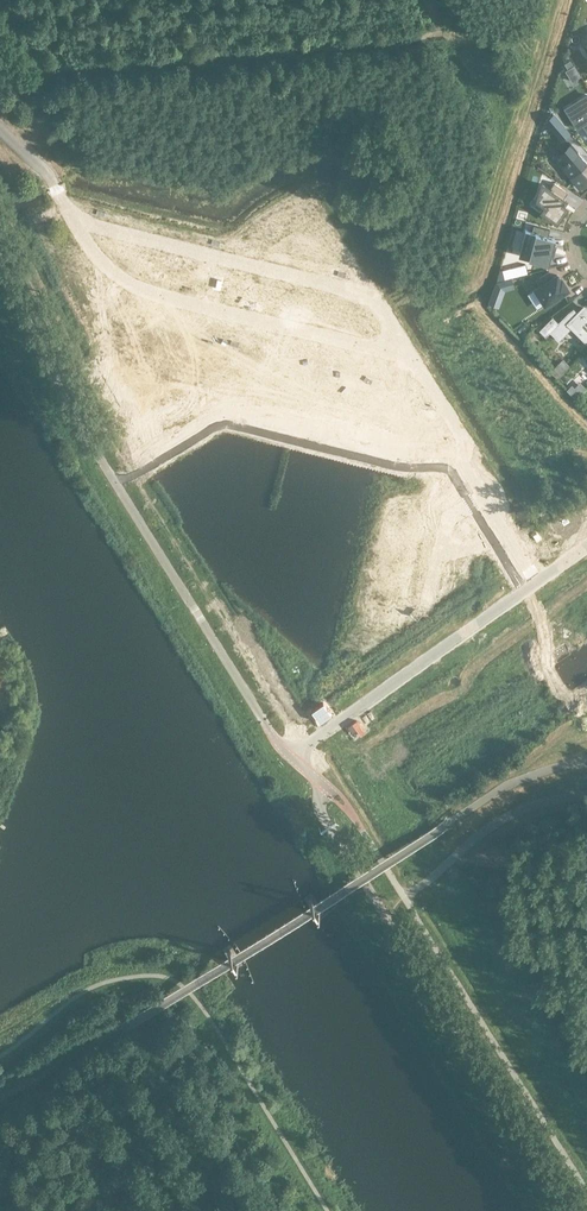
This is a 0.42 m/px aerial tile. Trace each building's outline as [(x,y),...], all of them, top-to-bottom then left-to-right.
[(570,60),(564,64),(567,69),(565,71),(572,82),(580,76),(574,65),(573,65),(570,60)] [(566,108),(578,127),(586,122),(586,95),(566,108)] [(554,114),(545,122),(561,140),(570,132),(554,114)] [(558,152),(560,155),(561,155),(566,161),(567,160),(567,161),(567,162),(561,167),(579,187),(586,180),(586,162),(578,152),(570,142),(569,143),(570,144),(560,153),(559,151),(558,152)] [(567,192),(554,182),(549,188),(542,183),(537,199),(546,205),(542,211),(556,221),(566,207),(562,204),(565,200),(563,198),(567,192)] [(526,230),(520,254),(546,261),(548,254),(552,255),(554,246),(551,245),(553,237),(548,235),(550,229),(533,225),(532,231),(525,229),(525,230),(526,230)] [(500,268),(496,280),(527,272),(525,263),(502,269),(500,268)] [(540,285),(535,288),(545,303),(568,288),(567,287),(567,286),(566,286),(563,281),(563,280),(562,280),(561,279),(560,279),(557,274),(553,277),(549,270),(536,279),(540,285)] [(496,281),(489,301),(499,305),(504,289),(513,286),(511,277),(496,281)] [(539,330),(545,336),(550,332),(558,340),(572,326),(586,340),(586,339),(586,310),(584,307),(578,313),(573,308),(568,311),(558,322),(552,316),(539,330)] [(391,518),(387,531),(414,538),(417,524),(391,518)] [(387,531),(384,544),(411,551),(414,538),(387,531)] [(384,544),(381,557),(407,564),(411,551),(384,544)] [(381,557),(377,570),(404,577),(407,564),(381,557)] [(377,570),(374,583),(401,590),(404,577),(377,570)] [(374,583),(371,596),(398,603),(401,590),(374,583)] [(371,596),(368,610),(394,616),(398,603),(371,596)]
